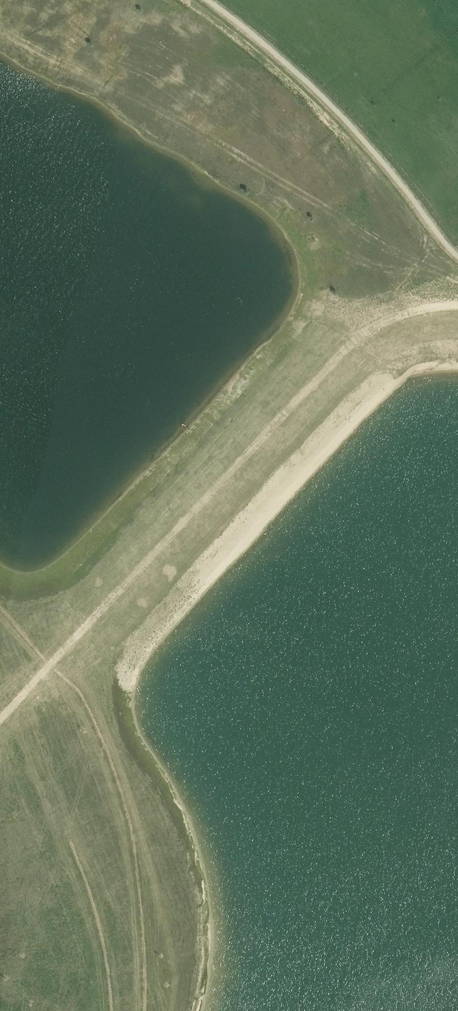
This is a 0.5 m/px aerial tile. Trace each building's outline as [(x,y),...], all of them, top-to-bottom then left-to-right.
[(71,842),(81,841),(80,831),(70,831),(71,842)]
